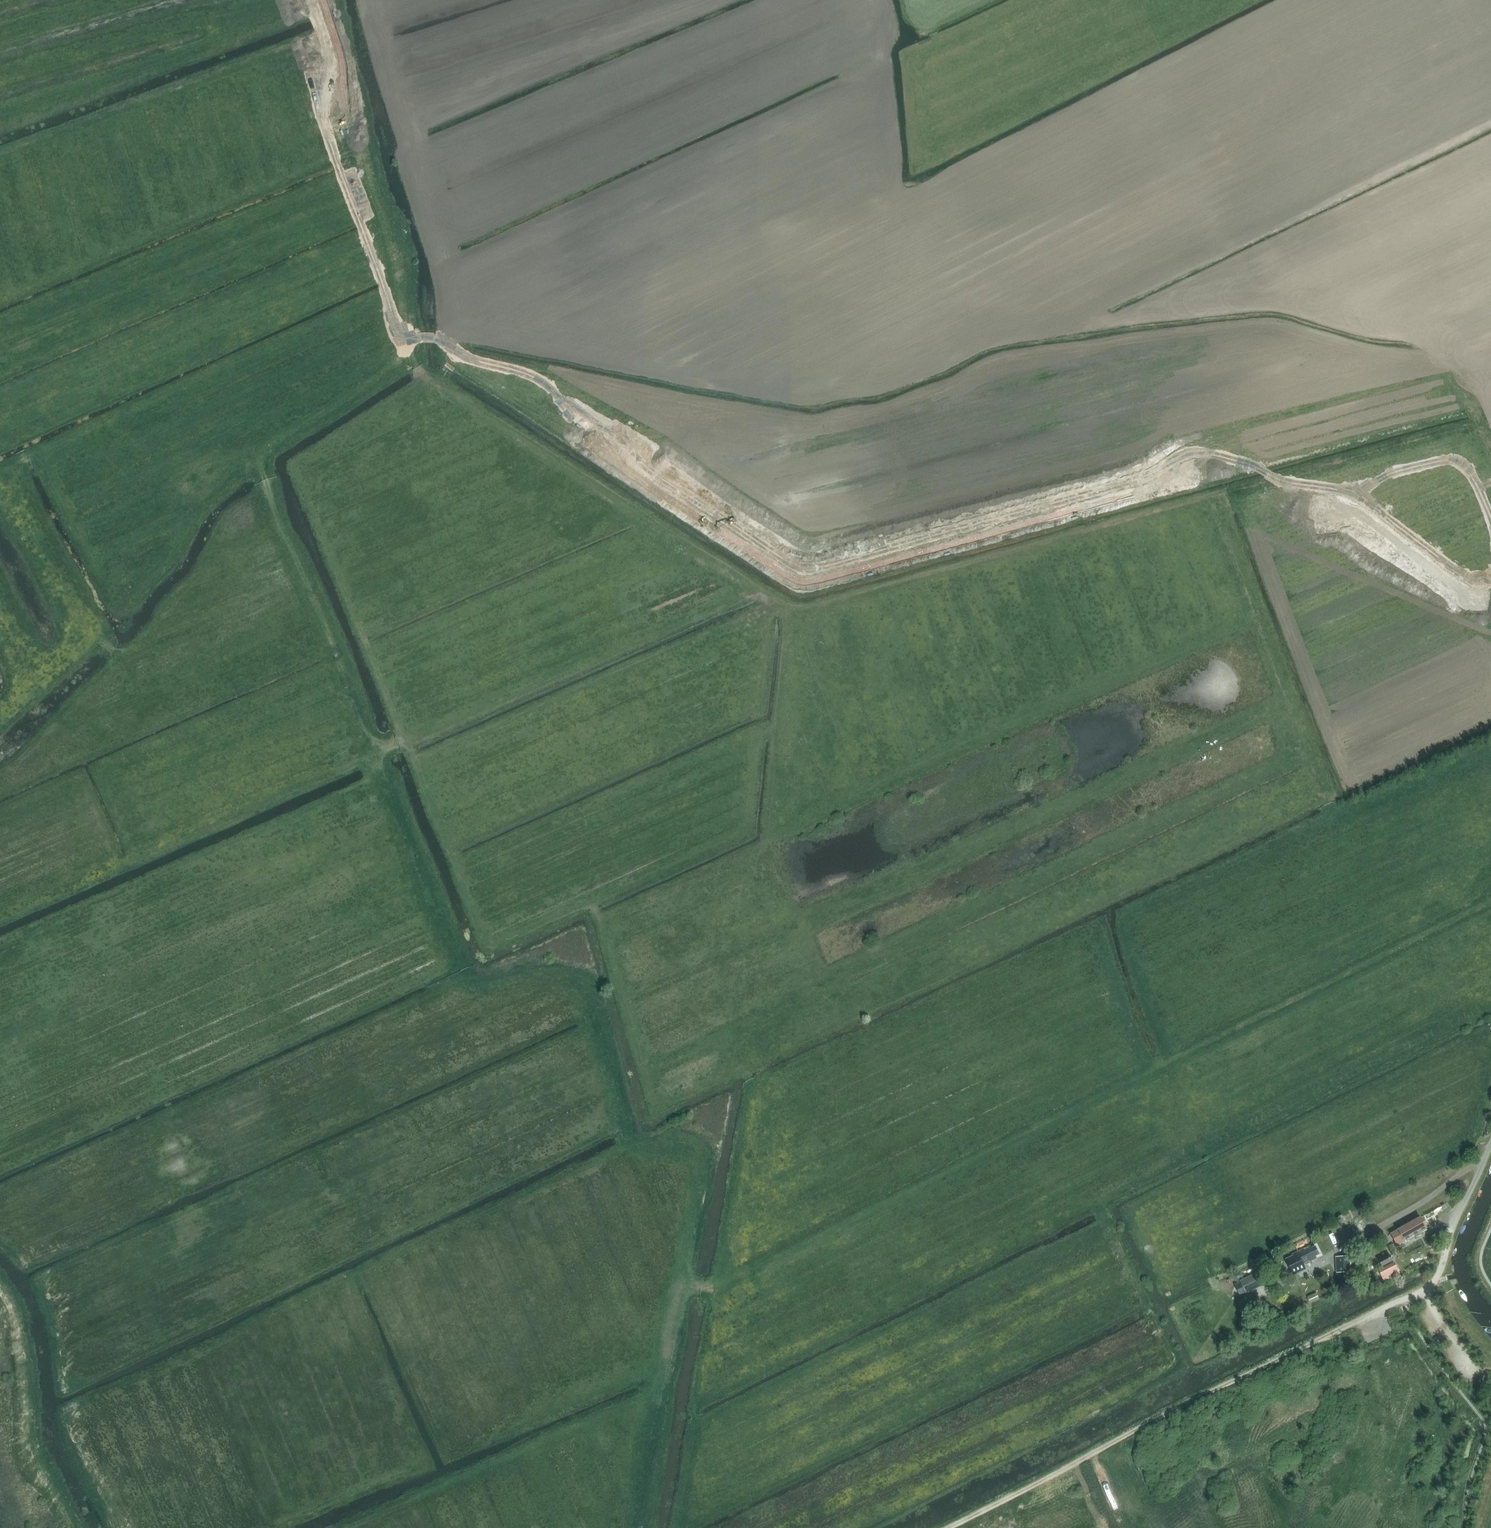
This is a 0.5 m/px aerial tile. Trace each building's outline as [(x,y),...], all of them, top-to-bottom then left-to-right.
[(1420,1216),(1391,1232),(1395,1239),(1402,1236),(1404,1240),(1426,1228),(1420,1216)] [(1293,1257),(1287,1260),(1294,1274),(1303,1270),(1306,1269),(1304,1264),(1316,1258),(1315,1256),(1319,1254),(1315,1246),(1311,1248),(1310,1246),(1292,1254),(1293,1257)] [(1389,1254),(1379,1260),(1382,1265),(1392,1259),(1389,1254)] [(1350,1256),(1338,1257),(1339,1273),(1351,1272),(1350,1256)] [(1394,1262),(1383,1268),(1389,1279),(1400,1274),(1394,1262)] [(1262,1270),(1240,1280),(1245,1291),(1267,1281),(1262,1270)] [(1317,1293),(1308,1297),(1310,1303),(1319,1299),(1317,1293)]
